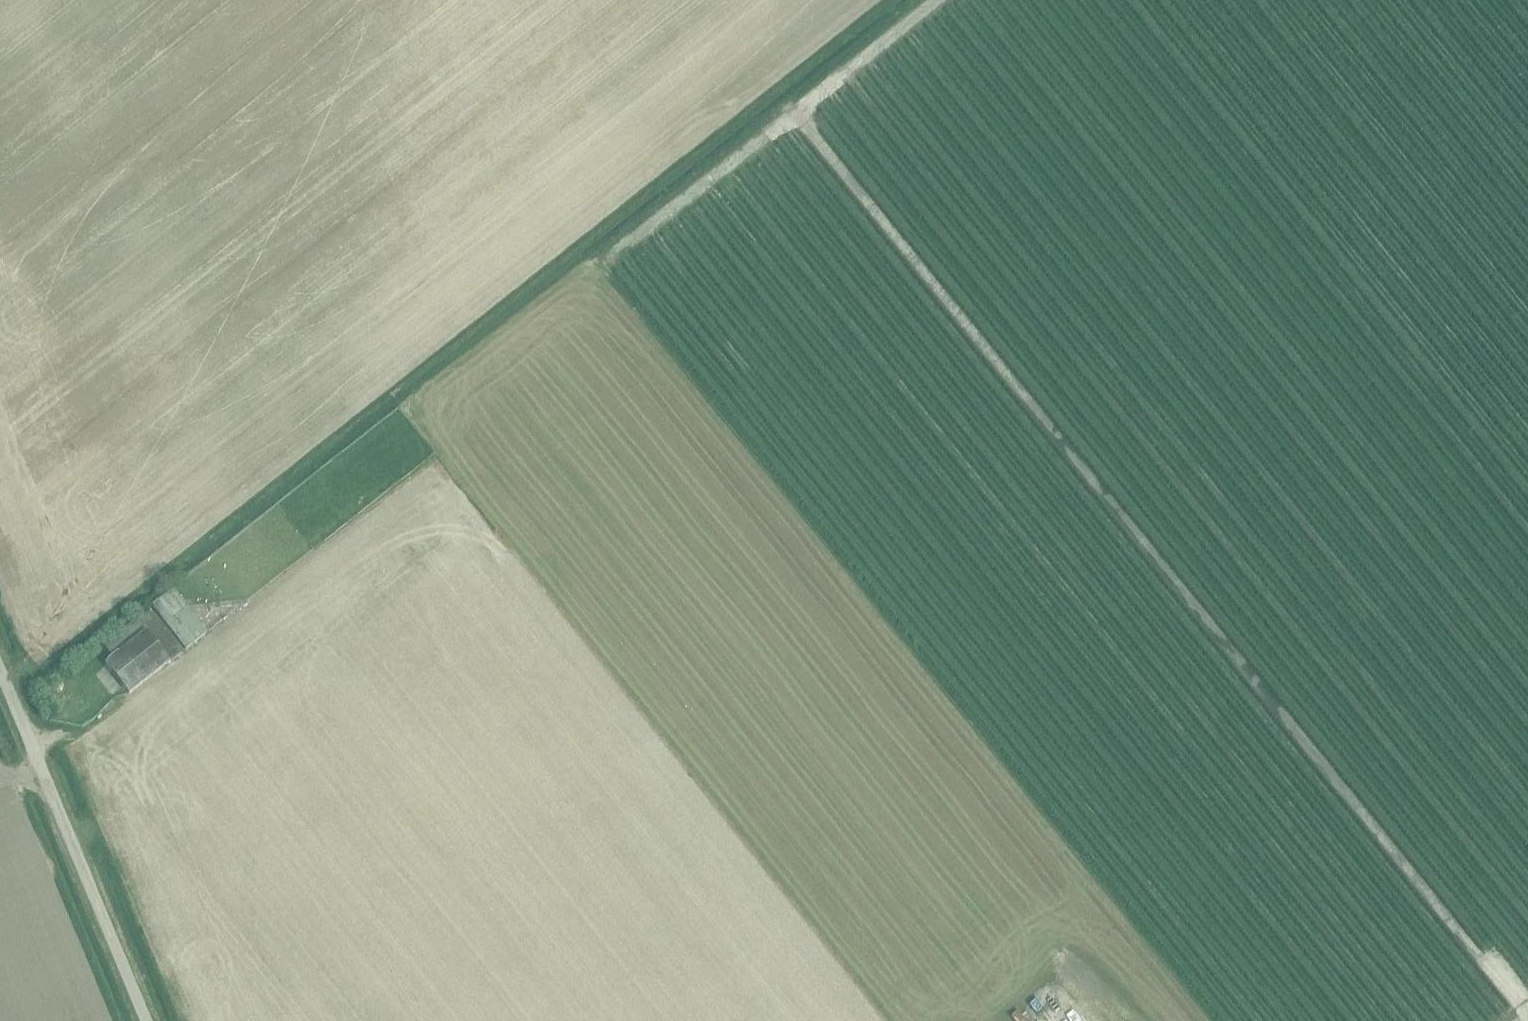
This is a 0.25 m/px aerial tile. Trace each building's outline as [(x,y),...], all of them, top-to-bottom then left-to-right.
[(161,619),(143,633),(104,665),(128,695),(205,633),(172,592),(152,608),(161,619)]
